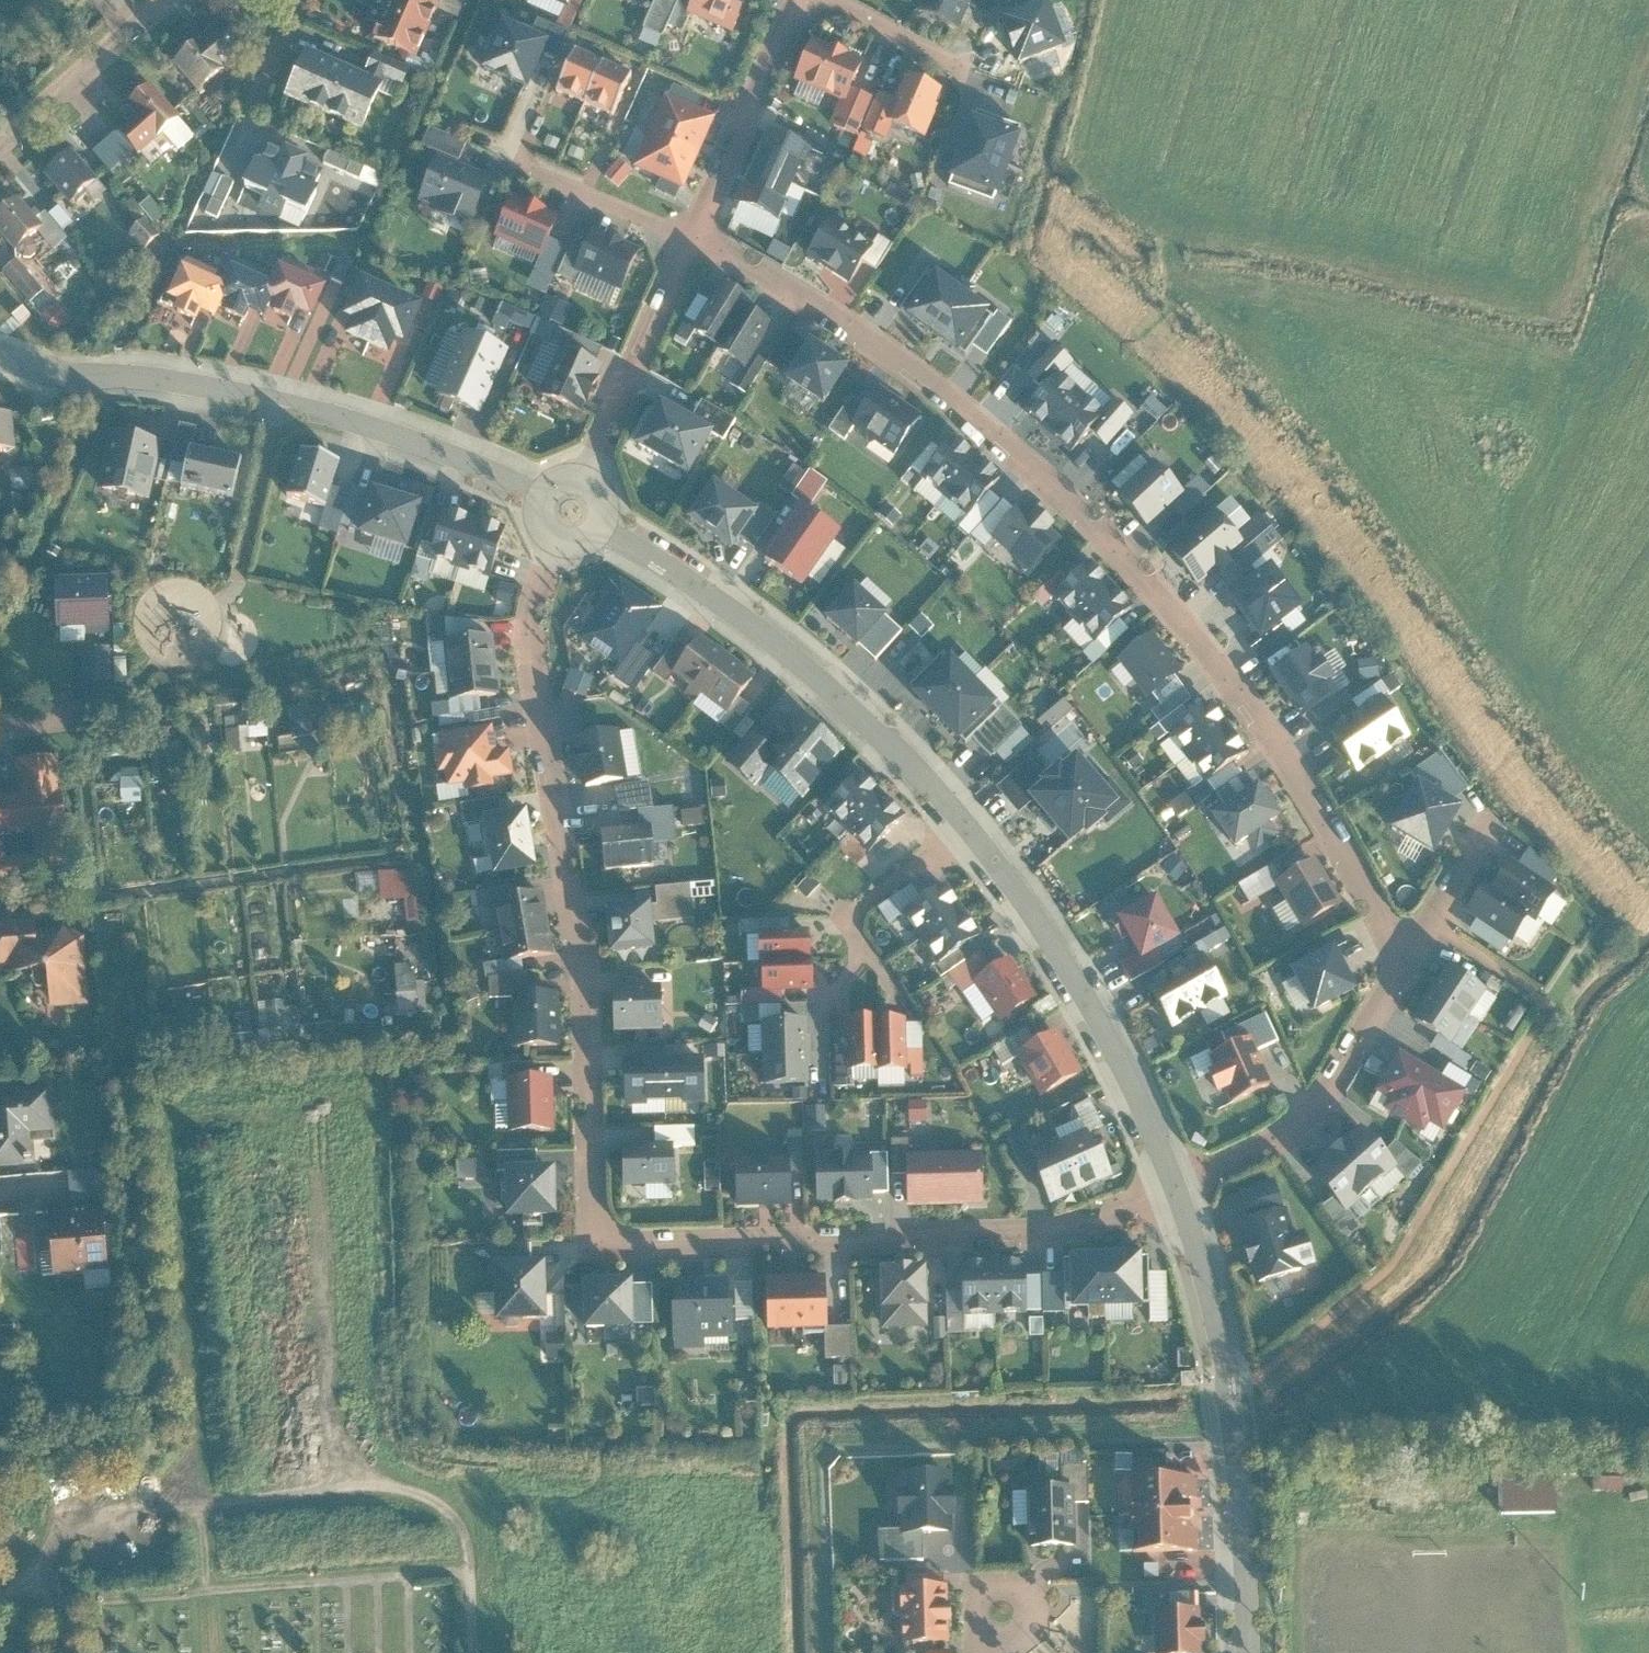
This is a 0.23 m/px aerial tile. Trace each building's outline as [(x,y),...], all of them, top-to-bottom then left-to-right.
[(426,31),(437,5),(425,0),(388,0),(383,12),(426,31)] [(643,29),(644,30),(645,28),(662,35),(661,37),(663,38),(669,25),(675,10),(678,2),(673,0),(656,0),(643,29)] [(691,12),(732,30),(745,0),(696,0),(691,12)] [(921,13),(957,28),(966,7),(969,0),(926,0),(921,13)] [(1006,21),(1004,22),(1005,25),(1009,35),(1008,35),(1010,38),(1011,37),(1015,48),(1014,49),(1015,51),(1019,61),(1019,62),(1020,64),(1022,63),(1059,49),(1062,48),(1061,46),(1060,46),(1046,9),(1047,9),(1046,7),(1043,7),(1043,8),(1006,22),(1006,21)] [(426,31),(383,12),(372,38),(415,57),(426,31)] [(171,63),(196,92),(243,54),(219,24),(171,63)] [(491,55),(484,70),(498,77),(499,78),(500,77),(511,82),(510,83),(512,83),(526,89),(532,75),(533,75),(534,74),(533,73),(539,60),(539,61),(540,59),(541,54),(546,45),(530,38),(519,33),(518,32),(503,26),(497,41),(496,43),(491,54),(490,55),(491,55)] [(813,44),(797,80),(845,101),(849,91),(861,65),(844,58),(845,56),(830,49),(829,51),(813,44)] [(322,113),(343,66),(306,49),(285,97),(322,113)] [(576,51),(561,86),(594,99),(608,64),(576,51)] [(409,70),(371,53),(365,68),(403,84),(409,70)] [(642,78),(608,64),(594,99),(627,113),(642,78)] [(343,66),(322,113),(358,130),(380,82),(343,66)] [(893,103),(885,120),(892,124),(923,137),(933,115),(929,113),(939,91),(909,78),(897,104),(893,102),(893,103)] [(177,118),(148,86),(126,104),(137,116),(116,133),(134,153),(177,118)] [(845,101),(839,113),(862,123),(872,101),(849,91),(845,101)] [(879,97),(864,130),(885,140),(892,124),(885,120),(893,103),(879,97)] [(666,98),(651,132),(698,154),(713,119),(696,111),(676,102),(668,99),(666,98)] [(976,113),(962,150),(1007,167),(1020,129),(976,113)] [(474,146),(437,130),(429,148),(466,164),(474,146)] [(651,133),(636,167),(661,178),(681,187),(682,188),(698,154),(651,132),(651,133)] [(802,148),(824,153),(827,139),(806,134),(802,148)] [(771,135),(755,169),(791,185),(807,151),(801,148),(771,135)] [(107,137),(90,152),(108,172),(125,157),(107,137)] [(262,145),(241,192),(258,199),(255,205),(280,216),(283,210),(299,217),(320,171),(262,145)] [(962,150),(949,188),(993,204),(1007,167),(962,150)] [(330,151),(325,163),(378,184),(383,173),(330,151)] [(96,182),(69,152),(43,175),(69,205),(96,182)] [(605,176),(618,188),(633,172),(619,159),(605,176)] [(440,160),(424,201),(478,223),(494,182),(440,160)] [(755,169),(740,204),(741,204),(776,220),(778,214),(791,185),(755,169)] [(217,219),(233,183),(220,177),(204,213),(217,219)] [(14,199),(0,210),(0,241),(11,254),(40,231),(14,199)] [(515,201),(499,238),(546,259),(562,222),(515,201)] [(71,223),(53,204),(43,213),(60,232),(71,223)] [(162,235),(152,218),(129,231),(140,248),(162,235)] [(831,222),(809,256),(850,282),(862,263),(872,249),(871,248),(831,222)] [(595,233),(579,271),(629,293),(645,255),(595,233)] [(340,255),(331,278),(342,282),(350,259),(340,255)] [(14,259),(0,271),(0,272),(26,302),(40,290),(14,259)] [(245,261),(232,286),(240,290),(230,312),(260,324),(263,316),(280,323),(284,314),(288,306),(284,284),(286,278),(245,261)] [(197,263),(180,300),(190,305),(186,314),(211,326),(216,316),(227,320),(230,312),(240,290),(232,286),(224,283),(221,272),(197,263)] [(340,289),(291,266),(286,278),(284,284),(288,306),(284,314),(308,324),(312,316),(327,321),(340,289)] [(928,272),(900,310),(933,334),(960,295),(954,291),(928,272)] [(703,332),(727,348),(754,308),(760,298),(735,282),(703,332)] [(384,293),(371,288),(358,318),(366,322),(360,337),(376,345),(396,298),(384,293)] [(960,295),(933,334),(965,357),(972,348),(992,320),(993,319),(966,300),(960,295)] [(409,304),(396,298),(376,345),(392,353),(399,337),(410,341),(423,310),(409,304)] [(54,333),(71,318),(57,302),(40,316),(54,333)] [(493,320),(527,335),(535,317),(501,302),(493,320)] [(777,323),(754,308),(727,348),(724,354),(748,369),(777,323)] [(440,392),(438,396),(446,399),(454,403),(479,414),(506,352),(490,345),(474,338),(466,334),(464,339),(440,392)] [(794,368),(786,380),(823,404),(847,368),(810,344),(809,345),(795,366),(794,366),(793,367),(794,368)] [(551,376),(542,396),(578,412),(584,400),(587,401),(597,380),(593,379),(599,367),(595,365),(567,352),(563,350),(562,352),(551,376)] [(1044,391),(1026,412),(1048,432),(1080,396),(1079,396),(1058,377),(1057,376),(1044,391)] [(866,408),(854,424),(855,425),(868,434),(869,443),(887,440),(898,448),(894,453),(895,453),(918,419),(877,391),(866,408)] [(1080,396),(1048,432),(1071,453),(1090,432),(1103,417),(1102,416),(1080,397),(1080,396)] [(1152,396),(1142,405),(1156,422),(1167,413),(1152,396)] [(702,401),(690,422),(711,434),(722,413),(702,401)] [(1111,449),(1132,413),(1116,404),(1096,440),(1111,449)] [(661,406),(638,446),(688,474),(711,434),(690,422),(661,406)] [(8,415),(0,416),(0,452),(12,451),(8,415)] [(196,462),(203,430),(188,427),(181,459),(196,462)] [(103,486),(150,496),(163,439),(116,428),(103,486)] [(802,434),(791,450),(808,461),(818,444),(802,434)] [(953,440),(922,477),(945,496),(946,497),(976,460),(953,440)] [(299,448),(286,495),(328,507),(331,495),(341,460),(299,448)] [(253,462),(203,450),(194,487),(244,499),(253,462)] [(976,460),(946,497),(969,516),(1000,480),(976,460)] [(1121,495),(1119,497),(1146,526),(1168,505),(1181,493),(1154,465),(1150,468),(1121,495)] [(10,469),(11,489),(34,488),(33,468),(10,469)] [(811,506),(828,480),(809,468),(793,494),(811,506)] [(688,525),(733,556),(761,515),(716,485),(688,525)] [(361,532),(361,534),(376,539),(405,548),(406,548),(419,506),(406,502),(387,496),(374,492),(373,494),(366,518),(361,532)] [(4,496),(6,513),(27,510),(25,493),(4,496)] [(331,495),(328,507),(324,520),(339,524),(346,499),(331,495)] [(843,538),(803,510),(785,537),(825,564),(843,538)] [(1000,533),(995,539),(1031,571),(1057,542),(1046,532),(1050,527),(1036,514),(1032,519),(1021,510),(1017,514),(1000,533)] [(445,513),(431,558),(461,568),(475,522),(445,513)] [(1214,514),(1170,551),(1197,583),(1214,568),(1219,573),(1232,562),(1231,560),(1237,554),(1244,549),(1235,539),(1214,514)] [(504,531),(475,522),(461,568),(490,577),(504,531)] [(825,564),(785,537),(766,563),(806,591),(825,564)] [(1069,583),(1054,598),(1075,620),(1110,587),(1089,565),(1069,583)] [(1260,581),(1234,600),(1260,633),(1261,635),(1276,623),(1296,608),(1269,573),(1260,580),(1260,581)] [(107,577),(53,579),(56,627),(110,625),(107,577)] [(488,600),(503,601),(505,581),(490,579),(488,600)] [(612,608),(588,644),(620,666),(620,665),(635,645),(658,610),(619,583),(611,584),(603,595),(605,603),(612,608)] [(1131,610),(1110,587),(1075,620),(1096,642),(1119,621),(1131,610)] [(854,589),(827,619),(857,646),(858,646),(875,627),(884,617),(854,589)] [(1151,638),(1121,661),(1148,696),(1150,694),(1173,676),(1178,672),(1151,638)] [(691,652),(675,673),(692,686),(687,693),(696,700),(701,693),(728,658),(722,653),(720,655),(700,640),(691,652)] [(457,674),(502,667),(499,641),(453,646),(457,674)] [(85,680),(113,678),(111,645),(83,647),(85,680)] [(1305,652),(1273,674),(1303,718),(1311,712),(1335,696),(1326,682),(1331,678),(1320,662),(1314,666),(1305,652)] [(943,655),(910,688),(937,717),(971,684),(943,655)] [(728,658),(701,693),(727,712),(738,699),(752,680),(732,665),(734,662),(728,658)] [(460,704),(506,698),(502,667),(457,674),(460,704)] [(587,695),(593,676),(572,668),(565,688),(587,695)] [(971,684),(937,717),(965,745),(971,740),(999,713),(998,711),(996,709),(971,684)] [(1381,699),(1356,716),(1383,756),(1408,738),(1381,699)] [(290,704),(291,736),(316,735),(315,703),(290,704)] [(1191,718),(1171,733),(1189,758),(1227,730),(1209,705),(1191,718)] [(1356,716),(1330,733),(1357,773),(1360,771),(1383,756),(1356,716)] [(769,754),(762,762),(769,768),(776,773),(801,794),(803,796),(839,752),(799,718),(789,730),(786,727),(772,743),(776,746),(769,754)] [(498,729),(442,738),(450,791),(519,780),(516,755),(502,756),(498,729)] [(1245,755),(1227,730),(1189,758),(1205,780),(1207,783),(1225,770),(1245,755)] [(643,780),(636,732),(582,740),(589,788),(643,780)] [(750,737),(729,762),(755,785),(757,783),(769,768),(762,762),(769,754),(750,737)] [(1439,752),(1417,768),(1434,790),(1438,787),(1448,801),(1466,787),(1439,752)] [(1039,799),(1075,842),(1122,803),(1084,756),(1050,784),(1036,795),(1039,799)] [(14,761),(17,796),(0,797),(0,893),(67,888),(57,758),(14,761)] [(1036,795),(1050,784),(1031,761),(998,788),(1019,815),(1039,799),(1036,795)] [(860,775),(826,809),(848,831),(881,797),(860,775)] [(1227,810),(1215,818),(1234,847),(1249,837),(1257,848),(1276,835),(1268,824),(1277,818),(1257,790),(1254,786),(1235,799),(1224,806),(1227,810)] [(1418,786),(1392,830),(1407,839),(1424,849),(1433,854),(1459,810),(1427,791),(1418,786)] [(903,819),(881,797),(848,831),(869,853),(903,819)] [(682,810),(683,824),(705,823),(704,808),(682,810)] [(534,869),(525,817),(485,825),(490,859),(497,857),(500,875),(534,869)] [(660,832),(609,836),(612,874),(663,870),(660,832)] [(1283,884),(1280,885),(1303,925),(1337,904),(1314,865),(1283,884)] [(1495,890),(1494,891),(1528,913),(1528,915),(1535,920),(1553,893),(1547,889),(1535,881),(1516,868),(1511,866),(1495,890)] [(416,870),(357,870),(357,895),(416,894),(416,870)] [(655,903),(610,906),(612,952),(658,949),(657,919),(690,917),(688,883),(654,885),(655,903)] [(1487,885),(1469,911),(1479,918),(1486,923),(1499,932),(1511,939),(1511,940),(1528,915),(1528,913),(1494,891),(1495,890),(1487,885)] [(921,903),(904,914),(921,940),(961,913),(943,887),(921,903)] [(1176,935),(1153,894),(1115,916),(1133,948),(1138,957),(1156,946),(1176,935)] [(508,931),(558,924),(554,896),(504,904),(508,931)] [(978,938),(961,913),(921,940),(938,964),(939,965),(958,951),(978,938)] [(3,969),(4,979),(37,978),(47,1012),(86,1009),(82,940),(62,931),(32,934),(31,924),(0,926),(0,969),(3,969)] [(558,924),(508,931),(513,959),(562,951),(558,924)] [(765,960),(812,958),(823,958),(822,932),(764,934),(765,960)] [(1164,961),(1156,946),(1138,957),(1133,948),(1116,958),(1129,981),(1164,961)] [(1315,961),(1294,972),(1297,977),(1311,1005),(1314,1011),(1353,991),(1333,952),(1323,957),(1315,961)] [(416,956),(398,957),(400,1009),(429,1008),(428,979),(416,979),(416,956)] [(1188,965),(1175,972),(1199,1013),(1225,998),(1202,957),(1188,965)] [(755,961),(756,991),(814,988),(812,958),(765,960),(755,961)] [(977,984),(994,1010),(1001,1020),(1033,999),(1008,963),(993,973),(977,984)] [(1434,986),(1430,992),(1466,1017),(1483,992),(1483,991),(1449,968),(1437,988),(1434,986)] [(1175,972),(1149,987),(1172,1028),(1199,1013),(1175,972)] [(1428,1000),(1414,1021),(1437,1036),(1448,1044),(1466,1017),(1430,992),(1426,999),(1428,1000)] [(665,993),(622,995),(624,1033),(666,1032),(665,993)] [(523,1052),(569,1050),(567,999),(521,1001),(523,1052)] [(757,1019),(757,1051),(799,1051),(799,1018),(757,1019)] [(910,1021),(883,1022),(885,1071),(913,1069),(910,1021)] [(883,1022),(856,1023),(858,1072),(885,1071),(883,1022)] [(1017,1055),(1013,1049),(1031,1038),(1025,1028),(992,1049),(1002,1064),(1017,1055)] [(1036,1047),(1021,1056),(1043,1094),(1077,1074),(1055,1035),(1036,1047)] [(1219,1072),(1210,1075),(1218,1093),(1226,1089),(1232,1103),(1269,1087),(1254,1054),(1248,1042),(1236,1047),(1228,1050),(1212,1058),(1219,1072)] [(757,1051),(758,1088),(799,1086),(799,1051),(757,1051)] [(619,1054),(620,1100),(663,1099),(663,1054),(619,1054)] [(703,1054),(663,1054),(663,1099),(703,1098),(703,1054)] [(1400,1056),(1378,1092),(1392,1100),(1386,1109),(1404,1120),(1431,1075),(1400,1056)] [(1431,1075),(1404,1120),(1422,1130),(1428,1121),(1442,1129),(1463,1094),(1463,1093),(1440,1080),(1431,1075)] [(13,1089),(12,1078),(0,1078),(0,1090),(13,1089)] [(519,1133),(561,1132),(560,1082),(518,1082),(519,1133)] [(53,1086),(13,1089),(0,1090),(0,1159),(37,1156),(35,1140),(57,1139),(53,1086)] [(928,1119),(928,1100),(908,1101),(909,1119),(928,1119)] [(809,1127),(827,1127),(827,1106),(809,1106),(809,1127)] [(1344,1143),(1336,1151),(1369,1188),(1392,1168),(1394,1166),(1383,1154),(1362,1130),(1346,1145),(1344,1143)] [(1086,1134),(1061,1145),(1080,1190),(1110,1176),(1099,1149),(1094,1151),(1087,1134),(1086,1134)] [(1035,1157),(1037,1162),(1042,1174),(1038,1175),(1050,1202),(1080,1190),(1061,1145),(1035,1157)] [(681,1149),(632,1150),(633,1187),(682,1185),(681,1149)] [(810,1154),(812,1194),(876,1190),(874,1151),(810,1154)] [(1328,1160),(1312,1174),(1334,1199),(1345,1211),(1345,1210),(1368,1189),(1369,1188),(1336,1151),(1327,1158),(1328,1160)] [(907,1156),(909,1200),(981,1196),(979,1153),(907,1156)] [(724,1160),(726,1200),(790,1197),(788,1157),(724,1160)] [(569,1169),(518,1170),(520,1220),(570,1219),(569,1169)] [(720,1190),(722,1172),(708,1171),(707,1189),(720,1190)] [(103,1204),(50,1210),(56,1273),(109,1267),(103,1204)] [(1249,1222),(1241,1225),(1247,1245),(1244,1246),(1249,1264),(1252,1263),(1259,1284),(1301,1270),(1299,1267),(1313,1263),(1309,1251),(1306,1241),(1304,1236),(1299,1238),(1291,1240),(1283,1212),(1249,1222)] [(1103,1259),(1105,1307),(1149,1305),(1148,1274),(1148,1258),(1103,1259)] [(1063,1260),(1065,1308),(1088,1307),(1088,1320),(1105,1320),(1105,1307),(1103,1259),(1063,1260)] [(559,1326),(557,1265),(498,1268),(500,1328),(559,1326)] [(1027,1266),(999,1267),(1000,1318),(1028,1317),(1027,1266)] [(971,1318),(1000,1318),(999,1267),(970,1267),(971,1318)] [(937,1268),(891,1269),(892,1312),(938,1311),(937,1268)] [(830,1278),(774,1281),(776,1334),(832,1332),(830,1278)] [(736,1280),(683,1281),(685,1347),(738,1346),(736,1280)] [(647,1332),(644,1282),(594,1284),(596,1334),(647,1332)] [(560,1355),(559,1334),(546,1335),(547,1356),(560,1355)] [(619,1404),(655,1404),(655,1389),(619,1389),(619,1404)] [(1063,1464),(1064,1489),(1075,1489),(1075,1503),(1089,1502),(1088,1463),(1063,1464)] [(951,1473),(901,1474),(903,1530),(923,1530),(952,1529),(951,1473)] [(1555,1513),(1555,1478),(1496,1479),(1497,1514),(1555,1513)] [(1192,1532),(1191,1515),(1190,1498),(1197,1498),(1196,1480),(1130,1481),(1131,1516),(1132,1552),(1198,1550),(1198,1532),(1192,1532)] [(1064,1489),(1029,1490),(1031,1548),(1076,1547),(1075,1503),(1075,1489),(1064,1489)] [(923,1560),(923,1530),(903,1530),(880,1531),(880,1561),(923,1560)] [(948,1643),(946,1588),(893,1590),(893,1611),(902,1615),(902,1644),(948,1643)] [(1144,1608),(1167,1608),(1167,1595),(1144,1595),(1144,1608)] [(1156,1611),(1158,1652),(1202,1652),(1201,1610),(1156,1611)]
